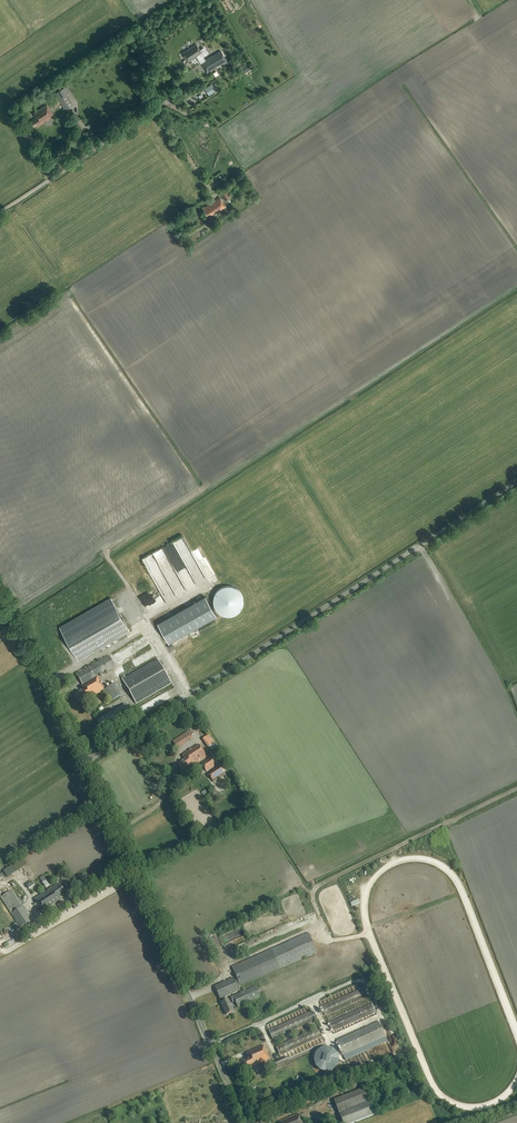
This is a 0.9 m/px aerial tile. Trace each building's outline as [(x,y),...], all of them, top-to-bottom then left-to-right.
[(196,45),(183,53),(188,62),(196,57),(207,74),(212,71),(212,70),(215,68),(215,69),(220,66),(219,65),(227,61),(220,51),(205,60),(203,57),(208,54),(203,47),(199,50),(196,45)] [(249,63),(241,68),(245,74),(252,69),(249,63)] [(209,85),(204,89),(209,95),(214,92),(209,85)] [(74,105),(67,94),(66,94),(63,88),(56,93),(60,98),(58,100),(64,111),(74,105)] [(36,127),(54,115),(47,104),(33,113),(36,118),(31,122),(34,126),(35,125),(36,127)] [(237,183),(235,180),(226,186),(230,193),(235,190),(233,186),(237,183)] [(227,189),(220,193),(225,200),(231,196),(227,189)] [(208,216),(211,213),(212,215),(221,209),(221,210),(226,207),(220,197),(215,200),(216,201),(209,205),(203,208),(208,216)] [(186,536),(144,557),(155,580),(167,575),(169,579),(180,573),(182,577),(190,573),(193,577),(203,572),(186,536)] [(218,588),(219,614),(246,613),(245,592),(230,592),(230,588),(218,588)] [(169,644),(217,616),(205,596),(157,623),(169,644)] [(129,631),(117,609),(111,598),(60,628),(66,638),(78,660),(129,631)] [(129,645),(113,654),(117,662),(121,659),(122,661),(134,654),(129,645)] [(88,698),(89,699),(103,691),(110,702),(121,696),(115,684),(104,690),(97,677),(114,667),(109,657),(77,675),(83,685),(81,686),(83,690),(75,694),(80,703),(88,698)] [(157,659),(122,680),(136,704),(171,683),(157,659)] [(189,730),(174,739),(178,747),(194,738),(189,730)] [(217,748),(208,735),(202,740),(208,748),(209,747),(212,751),(217,748)] [(207,757),(198,744),(182,755),(185,759),(178,764),(182,771),(189,766),(190,767),(194,764),(194,765),(207,757)] [(213,756),(201,764),(206,772),(218,764),(213,756)] [(212,780),(225,772),(221,765),(208,774),(212,780)] [(23,859),(8,868),(12,874),(26,864),(23,859)] [(64,891),(59,883),(34,899),(42,911),(61,899),(58,895),(64,891)] [(12,890),(1,898),(20,928),(32,920),(12,890)] [(241,986),(316,952),(308,933),(232,967),(237,979),(234,981),(233,978),(214,986),(220,999),(221,999),(223,1002),(221,1003),(226,1015),(234,1012),(229,1000),(226,1001),(224,997),(239,991),(238,988),(241,986)] [(260,997),(255,986),(243,991),(240,993),(230,997),(233,1002),(235,1001),(238,1007),(245,1004),(251,1002),(250,1001),(260,997)] [(364,988),(322,1007),(325,1016),(368,996),(364,988)] [(371,1004),(329,1023),(333,1032),(375,1013),(371,1004)] [(312,1012),(269,1031),(273,1039),(315,1020),(312,1012)] [(378,1022),(337,1041),(346,1060),(387,1042),(387,1041),(378,1022)] [(319,1028),(276,1047),(280,1055),(322,1036),(319,1028)] [(248,1058),(243,1061),(247,1069),(252,1066),(253,1067),(269,1060),(263,1046),(246,1053),(248,1058)] [(329,1049),(326,1048),(323,1049),(319,1051),(316,1054),(315,1058),(314,1062),(315,1065),(317,1068),(320,1070),(324,1072),(328,1072),(332,1070),(335,1068),(337,1065),(338,1062),(338,1058),(336,1054),(333,1051),(329,1049)] [(287,1057),(272,1064),(275,1072),(291,1065),(287,1057)] [(363,1089),(334,1100),(343,1122),(353,1122),(374,1115),(363,1089)] [(298,1104),(300,1109),(311,1104),(309,1099),(298,1104)] [(299,1114),(279,1122),(303,1122),(299,1114)]
